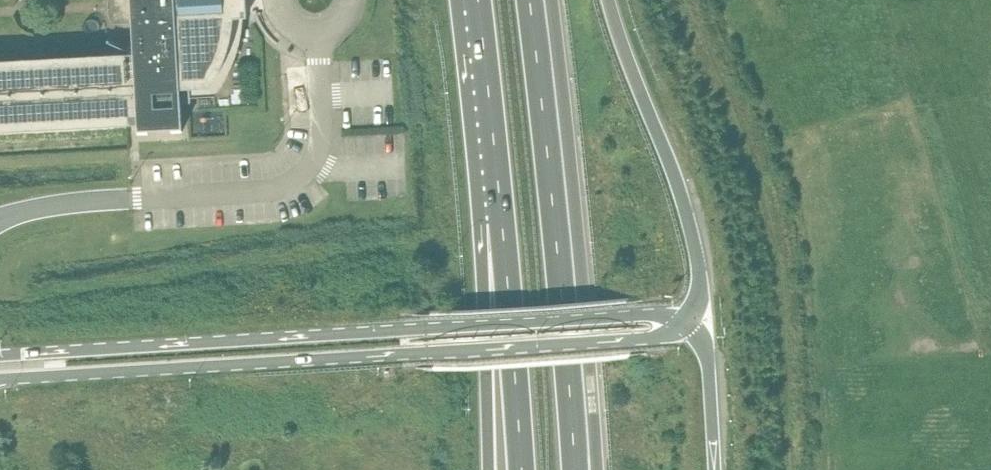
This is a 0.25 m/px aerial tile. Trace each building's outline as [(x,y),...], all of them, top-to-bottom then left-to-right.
[(134,54),(0,61),(0,124),(137,117),(138,135),(148,134),(148,127),(172,126),(172,133),(182,132),(179,81),(188,80),(188,82),(190,82),(190,80),(208,79),(214,82),(214,81),(209,78),(214,68),(218,59),(225,61),(225,60),(219,57),(223,47),(225,37),(232,38),(232,37),(226,36),(228,25),(229,15),(235,15),(235,14),(247,14),(247,10),(242,10),(242,0),(112,0),(112,1),(112,9),(115,17),(132,16),(134,54)]
